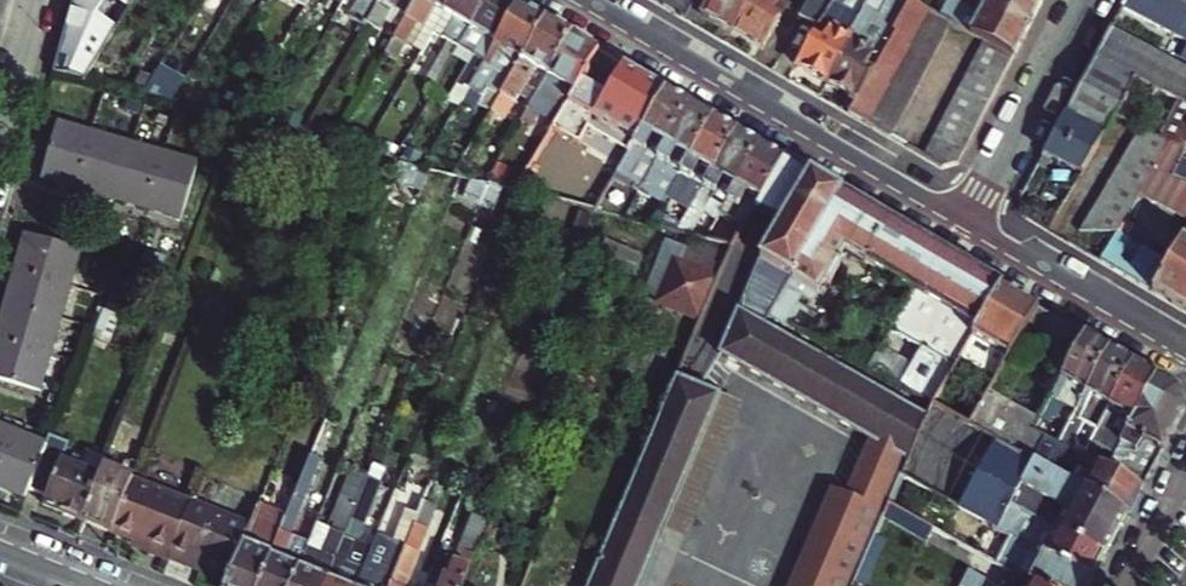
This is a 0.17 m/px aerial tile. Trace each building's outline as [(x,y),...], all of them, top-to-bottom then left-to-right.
[(134,0),(73,0),(52,74),(83,82),(134,0)] [(289,2),(302,9),(307,0),(290,0),(289,2)] [(347,18),(351,21),(363,28),(374,9),(379,0),(357,0),(347,18)] [(374,9),(386,16),(396,0),(379,0),(374,9)] [(429,36),(450,0),(415,0),(414,2),(382,58),(394,65),(405,45),(415,28),(429,36)] [(429,36),(456,51),(469,30),(486,0),(450,0),(429,36)] [(504,0),(486,0),(469,30),(477,35),(465,56),(470,59),(482,66),(516,7),(504,0)] [(733,28),(749,0),(708,0),(702,10),(733,28)] [(780,0),(749,0),(733,28),(764,46),(788,5),(780,0)] [(798,17),(801,19),(817,28),(795,65),(827,83),(851,41),(846,38),(863,7),(867,0),(808,0),(798,17)] [(910,0),(889,0),(880,16),(863,7),(846,38),(851,41),(827,83),(857,100),(881,58),(895,35),(892,33),(909,2),(910,0)] [(931,0),(910,0),(909,2),(929,13),(935,2),(931,0)] [(967,8),(979,14),(986,0),(971,0),(967,8)] [(979,14),(1022,37),(1032,18),(998,0),(986,0),(979,14)] [(1032,18),(1042,0),(998,0),(1032,18)] [(1121,8),(1185,42),(1185,5),(1176,0),(1125,0),(1121,8)] [(895,35),(881,58),(857,100),(849,114),(891,139),(951,25),(929,13),(909,2),(892,33),(895,35)] [(967,8),(961,5),(955,16),(961,19),(967,8)] [(504,87),(542,22),(516,7),(482,66),(467,91),(480,98),(491,79),(504,87)] [(967,8),(961,19),(956,28),(969,34),(979,14),(967,8)] [(363,28),(357,37),(369,44),(386,16),(374,9),(363,28)] [(1022,37),(979,14),(969,34),(983,42),(1012,57),(1022,37)] [(1118,14),(1109,30),(1118,35),(1126,18),(1118,14)] [(363,28),(351,21),(341,38),(344,40),(337,52),(346,57),(357,37),(363,28)] [(522,88),(533,95),(568,37),(542,22),(504,87),(493,105),(507,113),(522,88)] [(419,53),(424,45),(429,36),(415,28),(405,45),(419,53)] [(477,35),(469,30),(456,51),(465,56),(477,35)] [(1118,35),(1109,30),(1063,117),(1102,138),(1113,119),(1138,130),(1169,143),(1184,150),(1185,146),(1185,71),(1118,35)] [(424,45),(436,53),(450,61),(456,51),(429,36),(424,45)] [(548,130),(594,53),(568,37),(533,95),(517,122),(514,127),(523,132),(530,119),(548,130)] [(1012,57),(983,42),(922,157),(940,167),(957,162),(1012,57)] [(450,61),(436,53),(417,85),(432,93),(450,61)] [(662,92),(594,53),(548,130),(535,153),(602,192),(611,178),(662,92)] [(482,66),(470,59),(454,87),(467,91),(482,66)] [(155,67),(145,92),(169,102),(180,78),(155,67)] [(651,166),(687,107),(662,92),(611,178),(624,185),(639,159),(651,166)] [(661,173),(674,181),(710,120),(687,107),(651,166),(636,192),(646,198),(661,173)] [(1052,159),(1081,174),(1102,138),(1063,117),(1042,157),(1050,161),(1052,159)] [(674,181),(670,189),(682,196),(698,169),(709,175),(734,134),(710,120),(674,181)] [(195,166),(125,146),(93,137),(58,127),(42,179),(78,189),(180,219),(195,166)] [(1144,188),(1152,173),(1161,157),(1169,143),(1138,130),(1123,157),(1081,233),(1118,234),(1140,194),(1144,188)] [(709,202),(721,208),(757,148),(734,134),(709,175),(682,222),(694,229),(709,202)] [(1179,216),(1185,220),(1185,182),(1182,180),(1172,176),(1179,160),(1184,150),(1169,143),(1161,157),(1152,173),(1144,188),(1140,194),(1179,216)] [(751,211),(781,162),(757,148),(721,208),(717,215),(727,221),(731,215),(744,223),(751,211)] [(535,153),(512,192),(545,201),(590,212),(602,192),(535,153)] [(1042,157),(1038,166),(1045,170),(1050,161),(1042,157)] [(1182,180),(1185,182),(1185,163),(1179,160),(1172,176),(1182,180)] [(781,162),(751,211),(777,226),(806,176),(781,162)] [(420,177),(404,170),(392,199),(408,206),(420,177)] [(787,281),(838,195),(806,176),(777,226),(758,257),(756,262),(787,281)] [(893,228),(838,195),(787,281),(783,288),(768,313),(783,322),(798,296),(808,302),(820,282),(825,284),(836,266),(831,264),(838,251),(869,269),(893,228)] [(529,238),(537,220),(514,211),(507,229),(529,238)] [(893,228),(869,269),(909,293),(885,333),(915,350),(903,371),(873,353),(864,369),(929,407),(957,359),(997,289),(893,228)] [(1118,234),(1102,263),(1113,269),(1129,241),(1118,234)] [(27,236),(14,281),(67,296),(69,289),(80,251),(27,236)] [(1129,241),(1113,269),(1125,276),(1142,248),(1129,241)] [(1185,312),(1185,248),(1180,245),(1168,264),(1152,292),(1185,312)] [(1142,248),(1125,276),(1138,284),(1155,256),(1142,248)] [(1152,292),(1168,264),(1155,256),(1138,284),(1152,292)] [(698,322),(717,278),(672,259),(653,303),(698,322)] [(787,281),(756,262),(735,311),(718,353),(868,437),(906,459),(924,419),(761,325),(768,313),(783,288),(787,281)] [(49,357),(59,322),(67,296),(14,281),(0,328),(0,380),(39,392),(49,357)] [(997,289),(957,359),(993,380),(1028,322),(1035,311),(997,289)] [(1067,367),(1082,339),(1035,311),(1028,322),(1052,335),(1042,353),(1067,367)] [(1105,353),(1082,339),(1067,367),(1049,400),(1073,413),(1105,353)] [(851,361),(864,369),(873,353),(875,351),(862,343),(851,361)] [(1128,366),(1105,353),(1073,413),(1058,439),(1066,443),(1070,445),(1084,420),(1096,426),(1128,366)] [(1128,366),(1096,426),(1087,443),(1110,456),(1151,379),(1128,366)] [(631,478),(594,565),(585,585),(636,585),(716,396),(696,387),(674,378),(631,478)] [(1175,394),(1151,379),(1110,456),(1102,472),(1121,483),(1137,492),(1151,466),(1135,457),(1143,443),(1159,452),(1180,412),(1175,394)] [(1085,463),(1078,459),(1082,452),(1074,448),(1070,454),(1062,450),(1055,446),(1032,433),(1038,422),(986,392),(965,427),(992,442),(1028,462),(1125,516),(1137,492),(1121,483),(1102,472),(1089,465),(1085,463)] [(45,446),(10,431),(0,427),(0,486),(24,496),(27,489),(45,446)] [(906,459),(868,437),(842,494),(828,488),(787,585),(850,585),(882,513),(887,502),(888,503),(902,474),(899,473),(906,459)] [(79,520),(96,478),(58,462),(66,445),(48,438),(45,446),(27,489),(43,496),(40,503),(79,520)] [(1062,450),(1066,443),(1058,439),(1055,446),(1062,450)] [(992,442),(956,505),(994,526),(1006,504),(1010,496),(1016,485),(1028,462),(992,442)] [(104,461),(66,445),(58,462),(96,478),(102,465),(104,461)] [(1078,459),(1085,463),(1089,456),(1082,452),(1078,459)] [(304,546),(305,543),(287,536),(318,460),(310,456),(282,524),(257,585),(287,585),(304,546)] [(1028,462),(1016,485),(1049,504),(1039,523),(1101,560),(1125,516),(1028,462)] [(108,531),(129,480),(130,477),(102,465),(96,478),(79,520),(108,531)] [(141,552),(164,561),(187,504),(129,480),(108,531),(143,546),(141,552)] [(1022,503),(1010,496),(1006,504),(1018,511),(1022,503)] [(408,498),(387,550),(399,555),(420,503),(408,498)] [(887,502),(882,513),(926,538),(932,528),(888,503),(887,502)] [(435,509),(420,503),(399,555),(386,585),(402,585),(435,509)] [(194,565),(214,516),(187,504),(164,561),(181,568),(184,561),(194,565)] [(994,526),(992,529),(1039,555),(1024,581),(1032,585),(1087,585),(1101,560),(1039,523),(1018,511),(1006,504),(994,526)] [(282,524),(266,517),(254,510),(246,529),(226,579),(223,585),(257,585),(282,524)] [(342,534),(348,520),(336,514),(330,529),(342,534)] [(194,565),(226,579),(246,529),(214,516),(194,565)] [(475,544),(485,521),(477,517),(467,541),(475,544)] [(341,536),(342,534),(330,529),(320,553),(304,546),(287,585),(321,585),(341,536)] [(341,536),(321,585),(343,585),(342,585),(350,566),(342,563),(352,541),(341,536)] [(371,543),(358,573),(367,577),(380,547),(371,543)] [(399,555),(387,550),(380,547),(367,577),(358,573),(353,585),(386,585),(399,555)] [(471,554),(456,548),(438,585),(458,585),(471,554)] [(959,585),(992,585),(966,571),(958,585),(959,585)] [(1024,581),(1009,573),(1001,585),(1032,585),(1024,581)]
